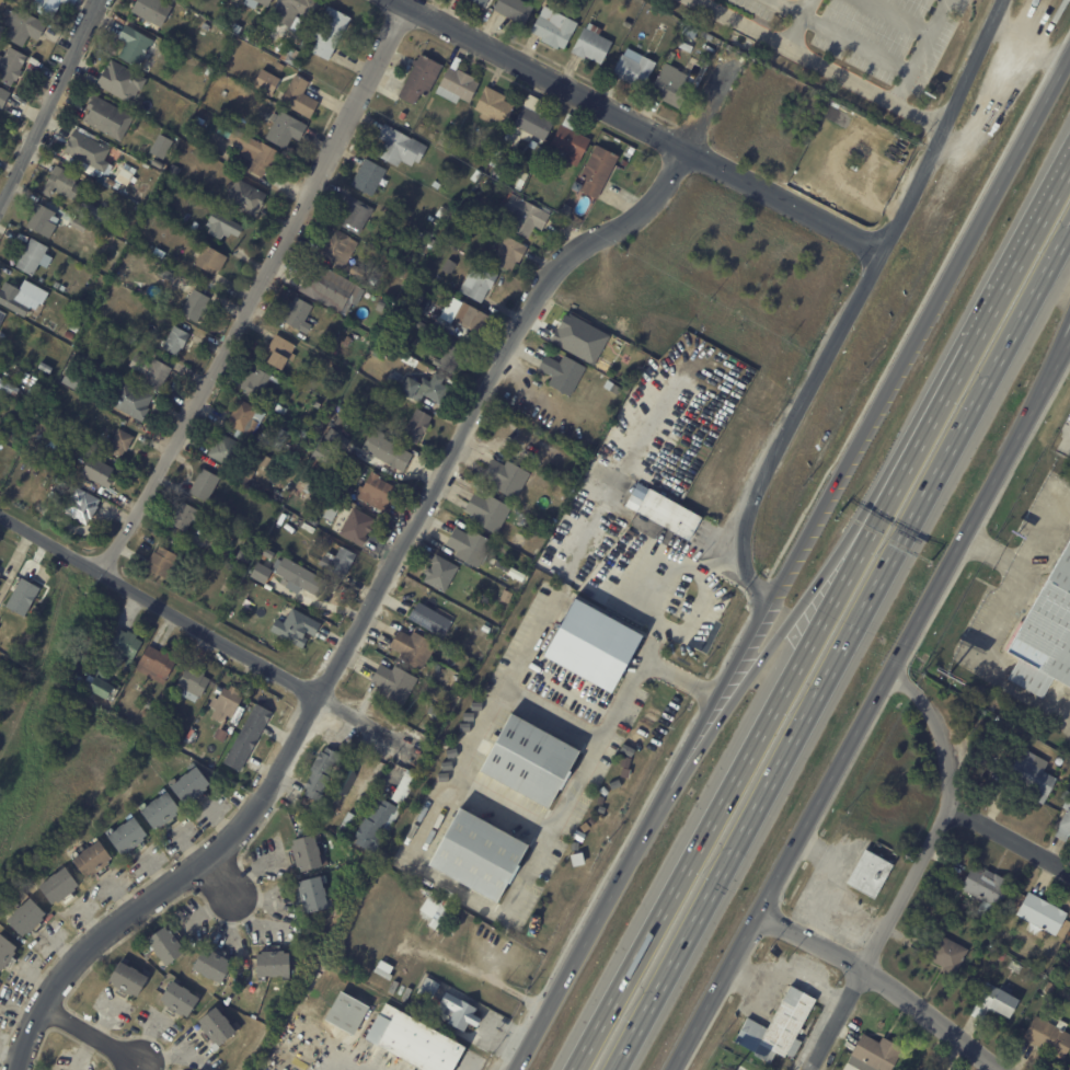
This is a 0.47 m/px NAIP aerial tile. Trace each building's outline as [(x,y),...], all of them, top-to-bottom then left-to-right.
[(33,8),(37,0),(78,0),(73,10),(64,4),(61,7),(62,8),(57,18),(54,15),(53,19),(33,8)] [(136,12),(142,0),(163,0),(175,7),(164,27),(162,26),(154,22),(153,23),(148,20),(149,19),(136,12)] [(245,3),(247,0),(275,0),(272,7),(260,1),(256,9),(245,3)] [(275,18),(284,0),(321,0),(325,2),(317,20),(302,13),(300,18),(307,21),(301,32),(275,18)] [(496,10),(502,0),(523,0),(522,1),(540,10),(531,28),(513,19),(496,10)] [(338,48),(333,59),(317,51),(323,38),(318,36),(332,5),(354,16),(338,48)] [(557,48),(544,42),(545,38),(533,33),(546,7),(582,24),(567,50),(564,48),(563,50),(557,48)] [(49,27),(41,42),(32,36),(25,47),(9,37),(14,28),(5,23),(13,10),(21,14),(24,10),(50,25),(49,27)] [(624,25),(628,19),(635,23),(632,28),(624,25)] [(659,56),(649,50),(665,22),(672,25),(669,31),(672,33),(659,56)] [(237,23),(244,26),(241,33),(233,30),(237,23)] [(605,31),(602,36),(615,43),(603,65),(589,57),(587,59),(574,53),(587,28),(589,30),(592,24),(605,31)] [(123,36),(128,25),(160,45),(145,71),(122,57),(129,44),(120,38),(123,36)] [(684,35),(689,25),(702,32),(698,41),(684,35)] [(290,45),(303,51),(297,66),(284,58),(290,45)] [(14,88),(0,80),(0,70),(0,57),(1,55),(7,58),(12,48),(30,58),(25,67),(26,67),(24,72),(25,72),(20,83),(18,82),(14,88)] [(625,80),(614,74),(625,55),(630,48),(659,64),(645,91),(625,80)] [(402,97),(418,66),(415,64),(417,60),(421,62),(424,55),(446,66),(430,96),(425,93),(418,105),(402,97)] [(462,69),(480,78),(479,80),(485,83),(475,103),(463,96),(460,103),(440,92),(453,67),(455,67),(460,56),(465,59),(460,70),(461,71),(462,69)] [(97,84),(112,59),(148,79),(139,95),(138,94),(138,95),(135,94),(131,102),(129,101),(129,102),(97,84)] [(280,62),(288,67),(286,71),(278,68),(280,62)] [(663,100),(653,94),(668,64),(692,76),(688,85),(693,89),(682,110),(663,100)] [(312,84),(307,94),(322,103),(313,119),(284,103),(299,76),(313,83),(312,84)] [(490,85),(509,94),(507,99),(518,104),(508,124),(491,114),(487,119),(476,114),(480,108),(479,108),(490,85)] [(4,111),(0,108),(0,87),(13,94),(12,96),(4,111)] [(532,94),(552,104),(546,115),(559,122),(549,141),(537,135),(533,141),(525,137),(519,149),(509,143),(519,125),(517,125),(532,94)] [(88,119),(93,110),(90,108),(94,102),(91,101),(93,96),(94,97),(95,95),(138,118),(125,142),(87,122),(88,119)] [(310,128),(303,141),(296,138),(289,150),(268,139),(277,124),(273,122),(277,114),(281,116),(284,112),(311,126),(310,128)] [(580,117),(582,118),(576,129),(595,139),(580,165),(560,154),(563,148),(554,142),(565,123),(566,124),(572,113),(580,117)] [(78,130),(113,150),(107,161),(113,164),(107,174),(67,152),(70,146),(69,146),(70,141),(59,136),(66,124),(78,130)] [(381,137),(389,124),(430,147),(423,163),(418,161),(415,166),(404,161),(401,168),(381,157),(389,141),(381,137)] [(271,171),(268,170),(264,177),(249,169),(253,161),(241,154),(245,148),(230,139),(235,129),(263,143),(264,142),(286,154),(278,170),(273,166),(271,171)] [(149,152),(164,160),(174,141),(159,133),(149,152)] [(439,142),(445,133),(453,137),(448,148),(439,142)] [(538,151),(540,146),(546,149),(543,154),(538,151)] [(610,182),(601,200),(584,192),(589,181),(585,177),(600,146),(622,157),(610,182)] [(640,149),(636,154),(635,154),(634,158),(629,156),(633,146),(640,148),(640,149)] [(67,162),(70,158),(77,162),(74,166),(67,162)] [(153,163),(157,158),(165,163),(162,169),(153,163)] [(355,185),(369,159),(391,170),(377,197),(355,185)] [(115,179),(126,185),(135,169),(124,163),(115,179)] [(173,165),(183,170),(179,177),(169,173),(173,165)] [(55,173),(58,166),(80,179),(77,184),(83,188),(77,202),(57,191),(54,198),(44,193),(55,173)] [(472,179),(479,170),(484,174),(478,183),(472,179)] [(526,171),(532,174),(526,187),(519,184),(526,171)] [(264,207),(258,217),(227,200),(240,177),(269,194),(265,200),(268,202),(266,207),(265,206),(264,207)] [(551,220),(545,230),(539,227),(532,239),(493,217),(498,207),(502,209),(511,191),(554,215),(551,220)] [(354,197),(376,209),(361,235),(345,226),(355,208),(347,205),(352,196),(354,197)] [(88,199),(114,215),(108,227),(81,211),(88,199)] [(56,215),(55,217),(60,219),(57,225),(59,226),(53,239),(30,227),(34,217),(31,215),(37,203),(57,214),(56,215)] [(578,208),(573,218),(564,212),(569,204),(578,208)] [(437,215),(444,206),(449,210),(442,219),(437,215)] [(237,235),(232,233),(230,237),(226,234),(222,240),(209,232),(214,223),(210,221),(216,210),(246,227),(241,238),(237,235)] [(577,221),(580,216),(587,219),(584,225),(577,221)] [(72,226),(77,218),(90,226),(85,233),(72,226)] [(334,267),(336,262),(321,253),(324,246),(323,246),(331,233),(332,233),(334,228),(353,238),(352,238),(359,242),(343,273),(334,267)] [(419,230),(426,234),(423,241),(415,237),(419,230)] [(455,240),(459,232),(467,238),(461,244),(455,240)] [(530,249),(522,264),(519,263),(515,272),(495,262),(502,251),(501,250),(504,244),(505,244),(508,237),(530,249)] [(18,267),(33,239),(50,248),(47,254),(55,257),(48,268),(42,264),(35,276),(18,267)] [(430,244),(434,239),(441,243),(439,249),(430,244)] [(216,272),(215,273),(197,264),(207,245),(230,257),(223,272),(218,268),(216,272)] [(302,290),(318,262),(366,288),(349,317),(302,290)] [(396,274),(402,263),(412,268),(406,279),(396,274)] [(352,272),(356,264),(367,272),(363,279),(352,272)] [(487,297),(484,302),(462,290),(465,284),(467,284),(472,275),(479,278),(485,266),(501,274),(494,289),(492,288),(487,297)] [(159,275),(163,267),(176,275),(172,283),(159,275)] [(30,319),(0,302),(0,297),(8,283),(22,290),(27,280),(51,294),(45,304),(43,303),(39,311),(35,309),(30,319)] [(211,298),(212,298),(209,306),(210,306),(204,318),(203,317),(199,322),(183,313),(196,289),(211,298)] [(493,327),(487,336),(458,321),(457,323),(445,317),(456,296),(494,317),(492,321),(495,322),(493,327)] [(317,307),(308,322),(315,325),(311,334),(286,321),(290,314),(288,313),(295,302),(296,302),(299,297),(317,307)] [(435,301),(436,302),(429,317),(421,311),(428,298),(435,301)] [(9,315),(0,331),(0,310),(9,315)] [(364,329),(371,313),(383,320),(375,334),(364,329)] [(430,335),(416,326),(419,320),(435,329),(430,335)] [(71,329),(76,322),(83,326),(79,333),(71,329)] [(193,336),(186,349),(184,348),(180,356),(165,348),(177,327),(193,336)] [(67,336),(69,331),(78,334),(74,341),(67,336)] [(295,359),(287,372),(271,363),(275,354),(268,349),(276,335),(296,347),(292,354),(296,356),(295,359)] [(344,345),(348,336),(354,338),(349,347),(344,345)] [(134,343),(136,337),(142,340),(139,346),(134,343)] [(373,346),(377,340),(386,343),(382,350),(373,346)] [(452,345),(471,355),(465,365),(462,364),(456,375),(436,365),(439,359),(444,361),(449,353),(446,352),(449,344),(452,345)] [(402,360),(406,353),(421,361),(416,369),(402,360)] [(93,364),(88,370),(78,364),(83,356),(93,364)] [(172,368),(175,370),(163,392),(145,382),(149,376),(133,366),(138,356),(154,365),(157,359),(172,368)] [(589,368),(574,398),(552,386),(556,378),(542,370),(550,357),(564,364),(568,357),(589,368)] [(43,361),(55,368),(51,373),(39,367),(43,361)] [(262,369),(276,376),(274,380),(281,383),(274,399),(266,394),(263,400),(248,392),(249,391),(244,388),(253,371),(258,373),(261,368),(262,369)] [(64,382),(70,371),(77,375),(78,372),(88,378),(80,391),(64,382)] [(439,373),(447,378),(444,383),(451,388),(444,403),(426,394),(422,403),(415,400),(416,398),(391,384),(395,376),(402,379),(404,375),(423,383),(425,378),(434,381),(438,372),(439,373)] [(18,398),(0,388),(0,376),(22,389),(18,398)] [(156,399),(150,409),(153,411),(147,423),(111,404),(124,379),(157,398),(156,399)] [(621,395),(607,388),(611,381),(625,389),(621,395)] [(230,424),(229,424),(237,410),(234,407),(239,400),(241,401),(242,400),(267,414),(261,426),(260,425),(250,444),(235,436),(240,429),(230,424)] [(424,439),(421,445),(405,436),(419,410),(435,417),(432,424),(433,424),(427,435),(426,435),(424,439)] [(357,426),(348,422),(352,416),(359,419),(357,426)] [(137,437),(129,451),(128,450),(124,459),(108,451),(120,428),(137,437)] [(335,428),(349,439),(345,445),(340,440),(337,444),(329,437),(335,428)] [(273,446),(283,429),(291,434),(283,451),(273,446)] [(384,438),(414,455),(404,472),(396,468),(394,471),(391,469),(392,467),(364,450),(373,433),(376,429),(386,435),(384,438)] [(51,446),(60,432),(70,437),(61,451),(51,446)] [(211,455),(219,440),(220,440),(223,434),(250,447),(239,470),(211,455)] [(321,445),(334,452),(326,464),(314,457),(321,445)] [(262,464),(266,456),(275,460),(271,469),(262,464)] [(113,488),(112,490),(85,474),(94,457),(116,469),(111,478),(117,481),(113,488)] [(311,471),(318,460),(330,467),(324,478),(311,471)] [(514,464),(533,475),(519,502),(496,488),(498,484),(487,479),(497,461),(508,467),(510,462),(514,464)] [(194,494),(193,493),(205,469),(222,479),(215,493),(220,496),(215,505),(194,494)] [(54,481),(58,473),(72,482),(67,490),(54,481)] [(382,478),(383,478),(382,480),(401,491),(391,508),(390,507),(387,514),(360,498),(363,493),(359,491),(361,487),(366,490),(375,473),(382,478)] [(304,478),(318,484),(317,485),(322,488),(318,496),(313,493),(312,495),(313,496),(310,503),(298,495),(301,490),(302,491),(303,490),(300,487),(304,478)] [(103,501),(100,506),(102,507),(94,520),(93,519),(90,526),(65,510),(70,502),(65,499),(74,483),(103,501)] [(561,495),(565,487),(573,492),(568,499),(561,495)] [(115,503),(103,495),(106,490),(118,497),(115,503)] [(707,520),(694,543),(642,514),(655,492),(707,520)] [(499,536),(478,524),(480,519),(468,513),(478,495),(490,502),(492,496),(515,508),(499,536)] [(189,533),(173,525),(182,509),(183,509),(187,503),(210,516),(205,526),(196,520),(189,533)] [(375,531),(372,533),(371,532),(365,546),(342,534),(356,508),(376,519),(372,526),(376,528),(375,531)] [(482,569),(458,557),(461,552),(450,546),(459,529),(471,536),(473,531),(495,542),(482,569)] [(239,540),(242,533),(248,537),(244,543),(239,540)] [(1009,651),(1069,538),(1069,686),(1057,679),(1046,699),(1011,680),(1023,659),(1009,651)] [(151,569),(154,563),(152,561),(157,552),(160,553),(163,546),(182,556),(170,579),(151,569)] [(347,573),(345,578),(321,565),(325,556),(327,557),(330,552),(337,556),(343,546),(358,555),(353,566),(352,566),(347,573)] [(238,557),(243,549),(255,555),(250,564),(238,557)] [(427,573),(432,566),(434,568),(436,564),(434,563),(439,554),(461,567),(447,592),(427,582),(432,575),(427,573)] [(300,594),(299,595),(287,588),(291,582),(276,573),(279,568),(275,566),(279,559),(284,562),(286,557),(329,582),(319,598),(302,588),(300,594)] [(271,568),(256,562),(250,577),(266,583),(271,568)] [(27,616),(39,585),(18,577),(6,608),(27,616)] [(228,582),(235,585),(230,594),(223,589),(228,582)] [(503,600),(506,590),(515,594),(510,603),(503,600)] [(318,600),(314,609),(302,603),(306,594),(318,599),(318,600)] [(612,690),(545,654),(576,597),(643,633),(612,690)] [(414,620),(418,611),(421,611),(425,605),(440,613),(444,608),(459,617),(456,622),(458,623),(448,640),(414,620)] [(323,626),(318,636),(311,633),(309,637),(311,640),(307,648),(275,631),(281,619),(288,623),(296,608),(324,624),(323,626)] [(485,624),(493,629),(490,633),(483,630),(485,624)] [(129,631),(139,635),(137,638),(143,641),(134,659),(136,660),(131,667),(100,651),(105,641),(114,645),(122,630),(128,633),(129,631)] [(425,671),(402,659),(405,654),(394,648),(403,630),(415,636),(417,632),(439,645),(425,671)] [(151,646),(163,652),(164,649),(174,655),(172,657),(180,660),(171,679),(169,678),(166,684),(151,677),(151,676),(139,670),(151,646)] [(391,699),(382,693),(386,689),(373,683),(382,666),(394,672),(396,667),(419,680),(405,706),(391,699)] [(199,669),(207,674),(206,676),(214,680),(203,699),(200,698),(197,703),(184,694),(186,690),(180,686),(189,667),(196,670),(198,669),(199,669)] [(112,679),(110,682),(119,688),(112,701),(91,688),(102,670),(113,677),(112,679)] [(243,698),(244,698),(240,706),(244,709),(238,725),(231,722),(232,718),(228,716),(225,724),(212,718),(217,709),(211,706),(216,698),(220,700),(226,688),(230,690),(231,689),(240,693),(239,695),(243,698)] [(269,723),(268,724),(242,772),(227,763),(258,704),(275,713),(269,723)] [(432,714),(435,707),(444,712),(440,718),(432,714)] [(143,715),(147,709),(152,712),(149,717),(143,715)] [(515,712),(583,750),(551,808),(482,771),(515,712)] [(163,723),(168,717),(176,725),(172,729),(163,723)] [(217,739),(220,729),(231,734),(227,744),(217,739)] [(626,741),(634,745),(632,750),(624,747),(626,741)] [(1019,779),(1001,770),(1015,744),(1048,761),(1043,770),(1057,778),(1042,804),(1027,795),(1032,786),(1019,779)] [(308,796),(307,795),(310,789),(308,787),(317,771),(313,770),(323,751),(326,752),(329,748),(345,757),(332,778),(335,780),(321,804),(308,796)] [(210,784),(208,786),(209,787),(192,803),(189,801),(187,803),(169,781),(175,775),(180,781),(183,779),(188,773),(189,774),(192,772),(186,766),(194,760),(211,783),(210,784)] [(360,844),(359,843),(363,838),(360,837),(370,818),(372,820),(382,804),(384,805),(387,799),(401,807),(403,804),(395,799),(411,771),(423,776),(398,822),(393,819),(388,830),(384,829),(380,837),(387,840),(379,853),(375,851),(375,852),(360,844)] [(170,794),(182,810),(177,813),(180,815),(162,828),(160,826),(156,829),(143,812),(153,804),(152,803),(158,798),(159,799),(169,792),(170,794)] [(1068,796),(1069,797),(1069,807),(1069,835),(1066,841),(1055,835),(1059,826),(1057,825),(1066,808),(1061,806),(1066,799),(1067,799),(1068,796)] [(309,808),(319,814),(314,822),(304,817),(309,808)] [(463,808),(531,847),(499,904),(432,865),(463,808)] [(347,840),(340,836),(353,813),(360,817),(347,840)] [(137,818),(149,835),(145,838),(147,840),(130,851),(129,850),(123,854),(111,836),(120,829),(119,828),(126,824),(126,825),(136,817),(137,818)] [(577,832),(584,836),(580,841),(574,838),(577,832)] [(302,867),(301,864),(298,865),(294,847),(296,845),(295,841),(317,836),(324,867),(309,871),(308,870),(303,872),(302,867)] [(103,843),(113,858),(108,861),(112,864),(93,876),(92,875),(89,878),(76,860),(84,853),(84,852),(91,847),(91,849),(102,841),(103,843)] [(870,852),(894,864),(875,898),(847,883),(865,849),(870,852)] [(986,868),(994,874),(994,873),(1012,882),(998,908),(960,887),(973,865),(983,872),(986,868)] [(76,891),(60,904),(58,902),(55,905),(42,887),(51,881),(50,879),(57,874),(58,876),(68,868),(80,886),(76,889),(77,891),(76,891)] [(314,912),(312,912),(311,908),(309,908),(303,888),(308,887),(307,882),(325,876),(329,887),(331,895),(330,895),(333,907),(314,912)] [(551,888),(560,886),(563,898),(554,900),(551,888)] [(1032,894),(1068,912),(1056,935),(1016,914),(1027,891),(1032,894)] [(422,909),(434,893),(445,900),(446,899),(455,905),(437,930),(432,925),(436,919),(422,909)] [(44,922),(31,935),(28,933),(25,937),(10,921),(19,913),(18,912),(24,906),(25,907),(33,899),(48,914),(45,918),(46,920),(44,922)] [(987,918),(976,912),(982,900),(992,906),(987,918)] [(963,902),(968,906),(964,912),(959,909),(963,902)] [(908,930),(912,921),(921,925),(917,934),(908,930)] [(174,932),(185,948),(184,950),(186,954),(169,967),(161,957),(161,958),(157,952),(158,951),(150,941),(168,928),(171,932),(173,930),(174,932)] [(943,970),(941,969),(943,966),(925,956),(937,933),(967,948),(953,976),(943,970)] [(3,970),(0,974),(0,937),(2,934),(20,947),(16,952),(19,953),(16,955),(4,971),(3,970)] [(1044,937),(1047,940),(1047,941),(1049,943),(1046,948),(1039,944),(1044,937)] [(218,953),(231,959),(230,963),(233,965),(223,983),(214,978),(212,979),(206,976),(206,975),(196,968),(207,948),(211,951),(211,950),(218,953)] [(999,948),(1005,952),(1001,959),(996,956),(999,948)] [(291,956),(291,976),(279,976),(279,977),(260,978),(260,955),(264,955),(264,953),(285,952),(286,955),(290,955),(291,956)] [(125,964),(133,968),(134,967),(140,970),(139,973),(150,979),(139,999),(133,994),(131,996),(114,987),(115,985),(112,982),(123,963),(125,964)] [(1051,966),(1057,969),(1054,976),(1047,973),(1051,966)] [(1059,970),(1066,973),(1062,980),(1056,977),(1059,970)] [(428,977),(441,985),(435,997),(422,989),(428,977)] [(184,1014),(183,1016),(165,1004),(166,1002),(162,1000),(174,981),(184,988),(185,987),(192,991),(191,992),(200,999),(188,1017),(184,1014)] [(999,988),(1020,1000),(1009,1017),(1003,1014),(1002,1016),(990,1010),(983,1022),(973,1015),(979,1003),(978,1002),(989,982),(999,988)] [(1049,982),(1056,987),(1051,996),(1044,991),(1049,982)] [(817,1000),(802,1027),(806,1029),(804,1034),(799,1032),(795,1039),(802,1043),(794,1059),(786,1055),(785,1058),(776,1052),(771,1063),(755,1055),(756,1052),(735,1043),(748,1017),(768,1028),(790,986),(817,1000)] [(479,1011),(475,1016),(484,1021),(480,1028),(470,1023),(464,1033),(449,1024),(456,1012),(442,1004),(448,993),(479,1010),(479,1011)] [(361,1035),(360,1037),(332,1022),(347,994),(376,1009),(361,1035)] [(473,1050),(462,1069),(424,1069),(368,1039),(388,1003),(473,1050)] [(233,1024),(239,1032),(222,1046),(219,1042),(217,1044),(203,1026),(205,1024),(202,1021),(219,1006),(227,1016),(228,1015),(232,1022),(231,1023),(233,1024)] [(1063,1031),(1069,1034),(1069,1046),(1062,1059),(1036,1045),(1023,1037),(1035,1015),(1047,1022),(1050,1015),(1067,1024),(1063,1031)] [(902,1049),(892,1069),(876,1069),(864,1069),(867,1065),(850,1055),(856,1044),(862,1033),(879,1043),(882,1037),(902,1049)]
